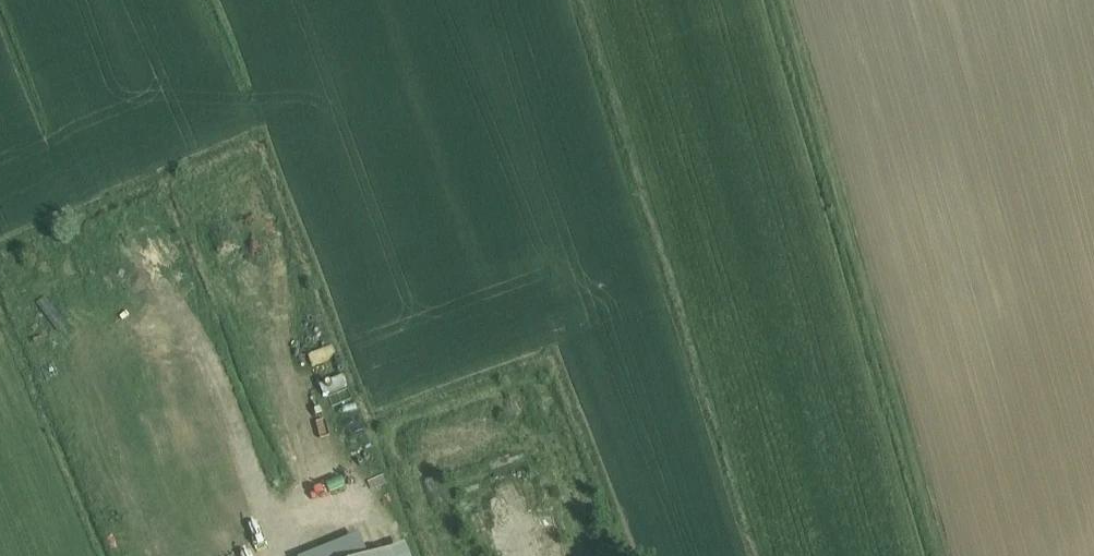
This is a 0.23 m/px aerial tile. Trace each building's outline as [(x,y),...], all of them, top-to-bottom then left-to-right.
[(350,375),(324,384),(328,396),(354,387),(350,375)]
